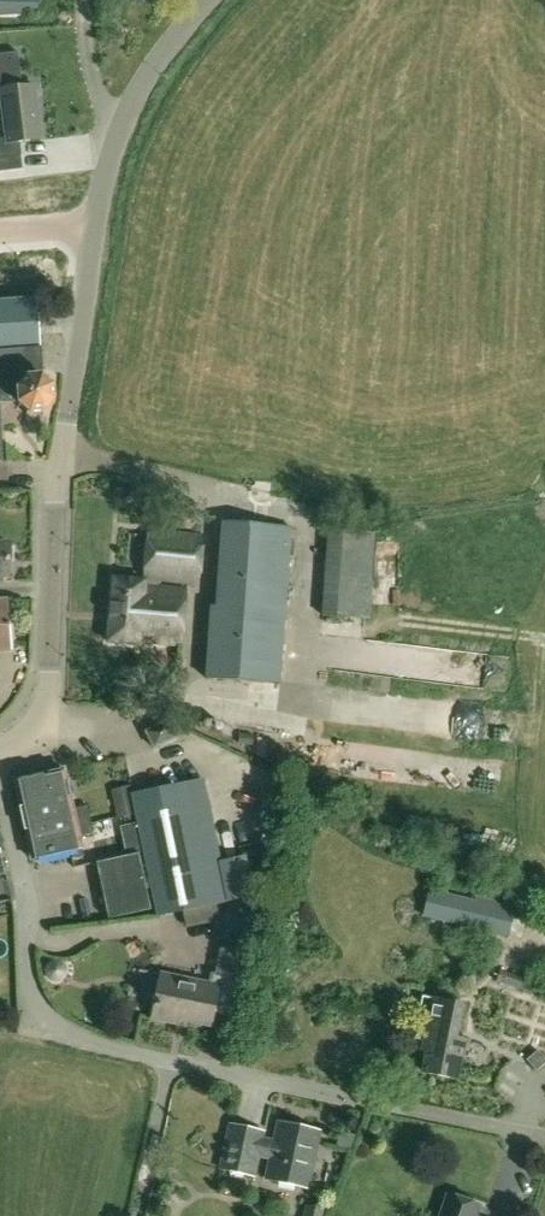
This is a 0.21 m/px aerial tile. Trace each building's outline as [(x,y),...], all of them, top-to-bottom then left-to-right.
[(0,139),(0,173),(23,170),(20,141),(41,139),(34,85),(22,86),(17,51),(0,54),(0,92),(6,138),(0,139)] [(17,402),(17,406),(27,415),(36,416),(44,415),(48,414),(56,404),(57,402),(56,392),(55,387),(43,377),(41,349),(40,348),(37,300),(0,302),(0,403),(17,402)] [(207,678),(280,684),(291,527),(224,522),(218,612),(211,612),(207,678)] [(362,533),(328,530),(322,616),(371,620),(375,546),(374,546),(375,534),(362,533)] [(180,645),(185,587),(161,585),(161,581),(199,585),(204,536),(149,531),(145,581),(115,578),(109,642),(139,644),(139,642),(180,645)] [(2,581),(2,576),(9,576),(10,544),(0,544),(0,581),(2,581)] [(387,615),(410,616),(411,549),(388,549),(387,615)] [(11,650),(7,600),(0,600),(0,651),(11,650)] [(177,738),(169,722),(146,733),(154,749),(177,738)] [(240,734),(238,749),(252,750),(255,735),(240,734)] [(16,781),(30,847),(33,860),(84,849),(81,836),(97,833),(93,816),(89,817),(87,806),(72,809),(64,770),(16,781)] [(133,795),(146,852),(160,916),(229,902),(213,824),(204,779),(183,784),(133,795)] [(116,803),(118,815),(137,811),(134,799),(116,803)] [(96,863),(109,919),(150,910),(138,854),(96,863)] [(431,885),(423,917),(508,937),(515,905),(431,885)] [(215,974),(212,974),(210,984),(162,975),(153,1019),(172,1023),(173,1018),(211,1026),(213,1013),(233,1017),(241,980),(247,950),(221,945),(215,974)] [(506,953),(496,984),(531,996),(543,965),(506,953)] [(427,1034),(427,1033),(423,1053),(428,1054),(425,1074),(457,1080),(464,1041),(454,1039),(461,1005),(422,997),(417,1023),(429,1025),(427,1034)] [(528,1031),(532,1011),(496,1004),(492,1024),(528,1031)] [(538,1051),(528,1060),(537,1071),(544,1063),(544,1059),(538,1051)] [(279,1123),(275,1141),(263,1139),(264,1132),(231,1124),(221,1169),(255,1177),(259,1156),(271,1159),(266,1179),(309,1189),(321,1132),(279,1123)] [(448,1195),(442,1215),(478,1215),(481,1206),(448,1195)]
